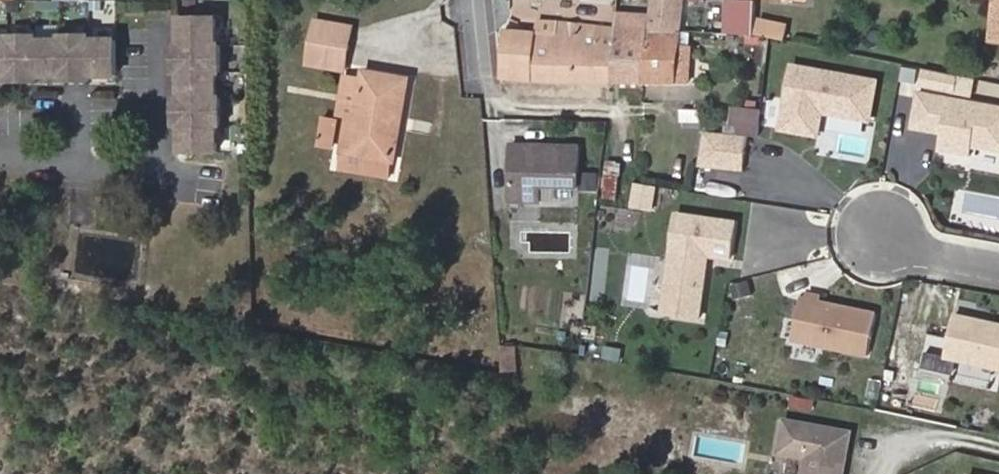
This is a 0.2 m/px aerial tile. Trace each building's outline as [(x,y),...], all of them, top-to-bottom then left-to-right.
[(653,6),(652,6),(649,30),(649,31),(681,32),(681,31),(684,0),(654,0),(653,6)] [(757,14),(757,7),(739,6),(737,32),(756,33),(757,14)] [(217,45),(217,18),(181,19),(182,45),(182,46),(185,46),(186,63),(221,69),(221,45),(217,45)] [(351,45),(354,28),(316,21),(313,38),(351,45)] [(557,34),(558,23),(537,21),(536,33),(557,34)] [(785,40),(788,28),(758,21),(756,33),(771,37),(785,40)] [(612,82),(616,28),(577,24),(577,25),(558,23),(557,34),(554,81),(612,82)] [(644,82),(649,31),(649,30),(616,28),(612,82),(644,82)] [(554,81),(557,34),(536,33),(504,30),(501,78),(554,81)] [(690,47),(691,33),(681,32),(649,31),(644,82),(687,82),(691,47),(690,47)] [(117,40),(91,40),(91,36),(63,36),(63,40),(38,41),(38,37),(10,37),(10,41),(0,41),(0,77),(11,77),(12,77),(12,73),(37,72),(37,76),(38,76),(64,76),(64,72),(90,72),(90,76),(91,76),(118,76),(117,40)] [(347,70),(351,45),(313,38),(309,63),(347,70)] [(740,42),(738,61),(760,63),(761,44),(740,42)] [(186,63),(185,46),(182,46),(182,45),(177,46),(177,62),(186,63)] [(186,72),(186,63),(177,62),(177,73),(182,72),(186,72)] [(218,98),(217,72),(221,72),(221,69),(186,63),(186,72),(182,72),(182,98),(182,99),(186,99),(186,124),(182,124),(182,125),(182,152),(218,151),(218,125),(222,125),(222,98),(218,98)] [(824,115),(872,124),(880,81),(792,64),(780,131),(820,138),(824,115)] [(915,84),(918,68),(906,65),(903,82),(915,84)] [(959,76),(924,69),(920,88),(956,95),(959,76)] [(405,98),(409,79),(365,71),(364,81),(362,91),(405,98)] [(38,81),(38,76),(37,76),(37,72),(12,73),(12,77),(11,77),(11,81),(38,81)] [(90,76),(90,72),(64,72),(64,76),(64,81),(91,80),(91,76),(90,76)] [(362,91),(364,81),(345,77),(343,88),(362,91)] [(350,112),(349,120),(356,121),(358,114),(362,91),(343,88),(339,110),(350,112)] [(402,117),(405,98),(362,91),(358,114),(356,121),(349,120),(343,151),(394,160),(400,128),(395,127),(397,116),(402,117)] [(919,93),(913,125),(942,130),(938,151),(972,157),(974,147),(998,151),(998,107),(919,93)] [(186,124),(186,99),(182,99),(182,98),(177,98),(178,125),(182,125),(182,124),(186,124)] [(759,137),(762,108),(733,106),(731,125),(740,126),(739,135),(747,136),(759,137)] [(702,121),(702,110),(682,110),(682,121),(702,121)] [(699,166),(743,170),(747,136),(739,135),(705,131),(699,166)] [(579,187),(580,146),(512,144),(510,201),(541,202),(541,186),(579,187)] [(618,200),(621,176),(606,174),(604,198),(618,200)] [(656,187),(636,184),(634,204),(654,207),(656,187)] [(737,222),(678,214),(667,285),(704,290),(707,267),(704,263),(706,255),(709,256),(731,259),(737,222)] [(704,290),(667,285),(665,298),(702,303),(704,290)] [(808,299),(802,298),(792,340),(868,356),(877,314),(820,302),(808,299)] [(998,368),(998,326),(955,316),(946,356),(998,368)] [(519,371),(518,346),(503,346),(504,371),(519,371)] [(786,420),(780,453),(807,458),(804,473),(844,473),(847,457),(842,456),(843,449),(848,449),(852,432),(786,420)] [(801,462),(772,459),(770,473),(800,473),(801,462)]
